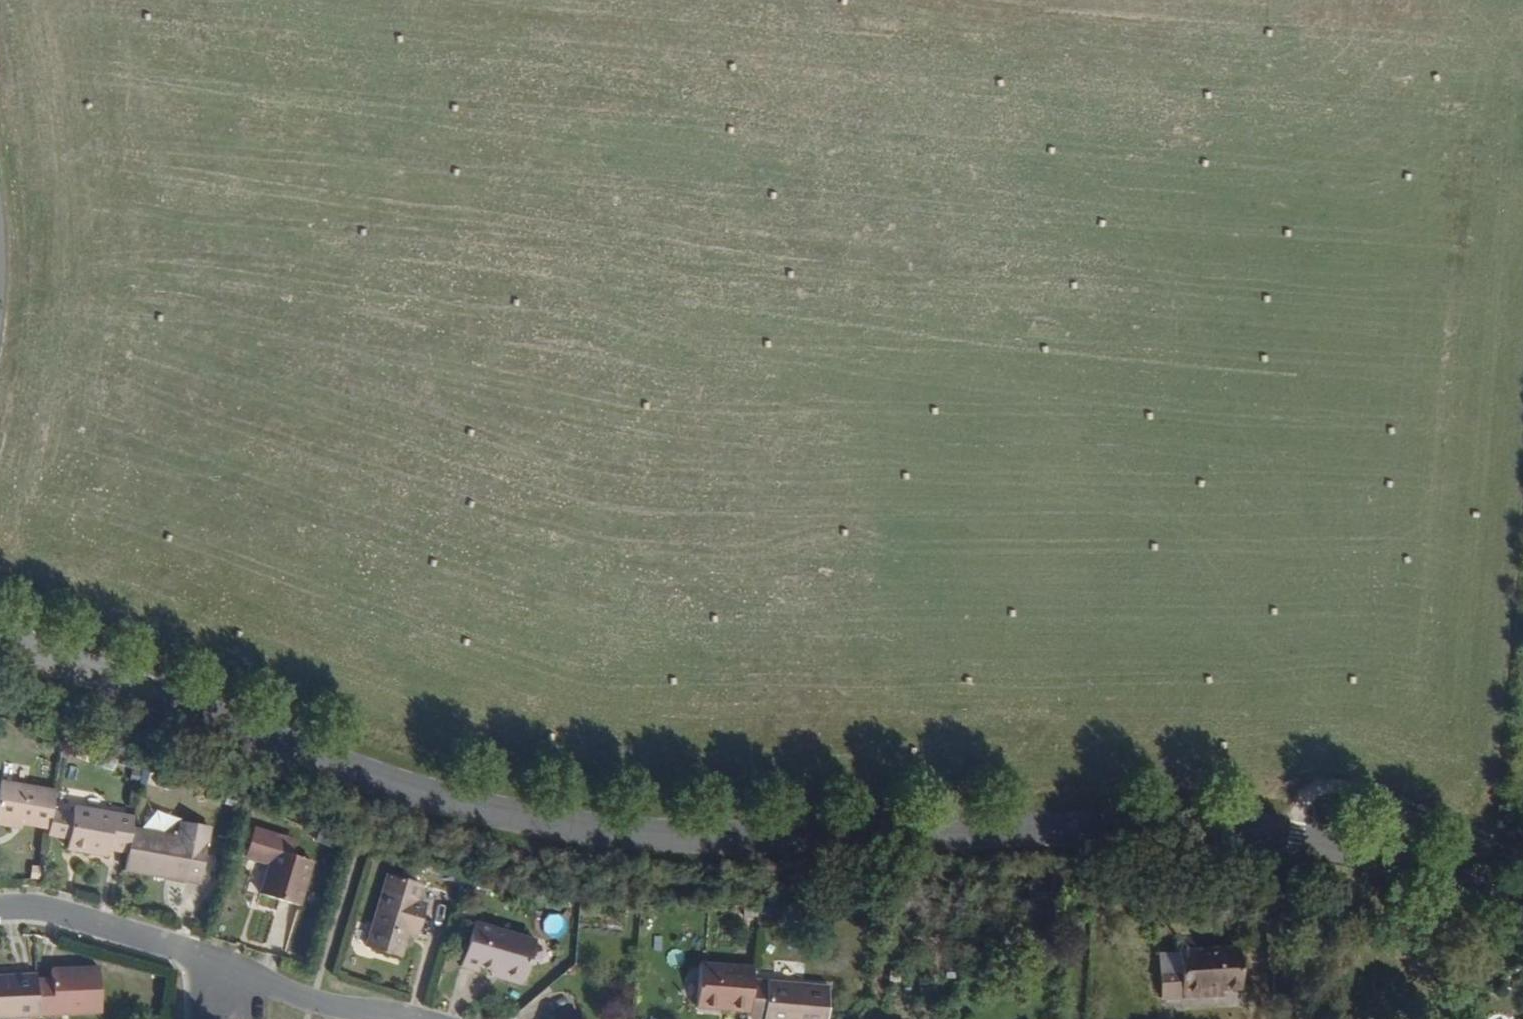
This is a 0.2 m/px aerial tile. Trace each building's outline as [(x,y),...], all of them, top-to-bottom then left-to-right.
[(59,792),(4,782),(0,812),(0,819),(27,823),(52,829),(56,807),(59,792)] [(52,829),(52,832),(73,837),(77,812),(56,807),(52,829)] [(77,812),(73,837),(72,849),(92,852),(93,846),(110,849),(130,853),(134,828),(136,817),(78,807),(77,812)] [(0,819),(0,824),(26,828),(27,823),(0,819)] [(130,853),(127,869),(203,883),(213,827),(183,822),(180,836),(134,828),(130,853)] [(276,851),(279,834),(255,826),(247,855),(271,862),(262,893),(300,905),(312,862),(293,856),(276,851)] [(299,839),(279,834),(276,851),(293,856),(299,839)] [(93,846),(92,852),(110,855),(110,849),(93,846)] [(407,928),(418,898),(421,885),(390,874),(367,944),(399,955),(407,928)] [(426,901),(418,898),(407,928),(417,930),(426,901)] [(528,979),(539,942),(478,923),(464,964),(485,971),(486,966),(528,979)] [(1243,961),(1166,979),(1175,1018),(1197,1018),(1232,1010),(1232,1007),(1253,1002),(1243,961)] [(58,973),(38,974),(40,1010),(107,1005),(105,962),(58,964),(58,973)] [(38,971),(0,973),(0,1016),(39,1015),(40,1010),(38,974),(38,971)] [(751,984),(751,975),(702,972),(700,1008),(729,1009),(730,1015),(749,1017),(751,984)] [(751,984),(749,1017),(749,1018),(758,1018),(823,1018),(825,988),(751,984)]
